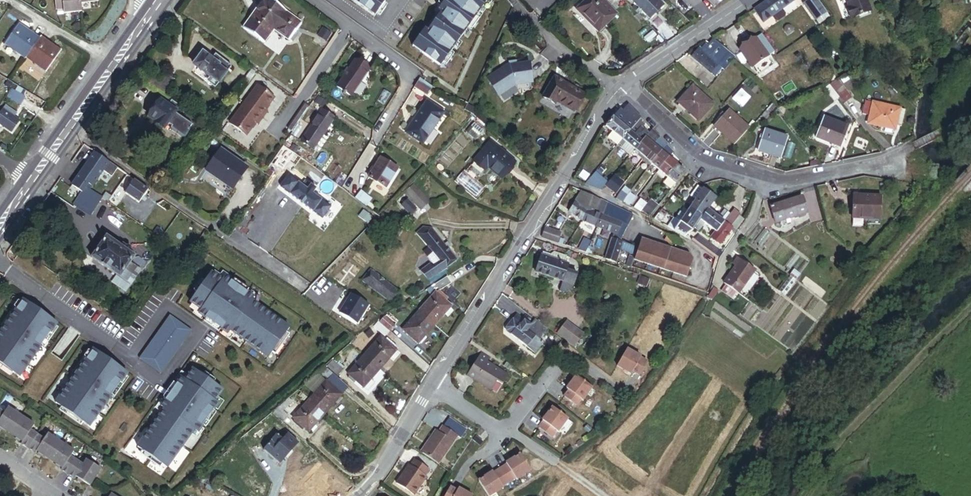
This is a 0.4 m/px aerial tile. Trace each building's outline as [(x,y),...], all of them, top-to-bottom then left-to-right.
[(268,0),(262,0),(242,28),(262,42),(273,28),(288,39),(300,23),(268,0)] [(386,0),(359,0),(357,4),(374,17),(386,0)] [(488,0),(445,0),(439,9),(441,11),(428,30),(425,28),(415,42),(426,50),(423,54),(440,66),(488,0)] [(575,11),(597,33),(616,15),(601,0),(586,0),(575,11)] [(656,0),(631,0),(636,5),(632,9),(637,15),(641,11),(650,19),(663,6),(656,0)] [(754,10),(763,22),(792,0),(768,0),(754,10)] [(818,0),(807,0),(804,3),(817,20),(828,13),(818,0)] [(864,0),(845,0),(846,5),(845,6),(848,16),(867,10),(864,0)] [(830,16),(828,13),(817,20),(820,24),(830,16)] [(41,74),(57,49),(38,36),(37,38),(15,23),(3,41),(14,48),(11,53),(21,60),(23,58),(31,63),(30,66),(41,74)] [(666,44),(674,39),(663,28),(656,34),(666,44)] [(761,38),(756,42),(768,56),(772,53),(761,38)] [(737,57),(715,39),(712,43),(733,61),(737,57)] [(756,42),(754,39),(739,51),(752,68),(768,56),(756,42)] [(426,50),(415,42),(412,46),(423,54),(426,50)] [(722,74),(733,61),(712,43),(708,47),(706,46),(702,51),(700,49),(692,58),(715,78),(720,72),(722,74)] [(198,68),(194,73),(203,80),(207,76),(209,77),(207,79),(216,86),(231,65),(215,54),(211,59),(202,53),(194,65),(198,68)] [(355,60),(337,87),(351,97),(369,70),(355,60)] [(511,66),(509,64),(488,78),(499,95),(515,85),(532,81),(528,63),(511,66)] [(253,74),(256,70),(252,67),(241,81),(246,85),(253,74)] [(155,79),(144,72),(139,78),(151,86),(155,79)] [(852,96),(839,76),(830,82),(844,102),(852,96)] [(434,85),(420,77),(419,79),(432,87),(434,85)] [(582,92),(561,77),(548,96),(559,103),(561,101),(571,109),(582,92)] [(419,79),(414,87),(427,95),(432,87),(419,79)] [(749,79),(744,84),(749,89),(754,83),(749,79)] [(833,90),(827,82),(822,85),(828,93),(833,90)] [(264,109),(273,97),(256,85),(242,103),(261,117),(266,111),(264,109)] [(712,105),(692,87),(678,103),(698,121),(712,105)] [(19,103),(23,97),(11,90),(7,96),(19,103)] [(901,109),(867,99),(863,113),(870,115),(868,122),(896,130),(898,120),(902,121),(904,114),(900,112),(901,109)] [(164,128),(175,112),(160,101),(149,117),(164,128)] [(428,102),(406,133),(423,145),(444,114),(428,102)] [(261,117),(242,103),(228,122),(245,135),(254,122),(256,124),(261,117)] [(288,127),(293,130),(309,106),(304,103),(288,127)] [(630,110),(627,107),(617,113),(617,114),(623,119),(630,110)] [(334,118),(322,110),(301,140),(313,149),(334,118)] [(639,120),(640,118),(630,110),(623,119),(617,114),(606,127),(613,133),(622,140),(639,120)] [(748,129),(727,110),(713,126),(734,145),(748,129)] [(7,121),(10,117),(0,111),(0,130),(7,134),(13,124),(7,121)] [(180,122),(186,127),(192,119),(186,115),(180,122)] [(636,151),(650,134),(644,129),(647,126),(639,120),(622,140),(636,151)] [(851,129),(825,122),(820,141),(846,149),(851,129)] [(198,128),(191,123),(183,134),(189,139),(198,128)] [(656,144),(658,140),(653,136),(655,133),(653,131),(650,134),(636,151),(644,158),(656,144)] [(786,138),(763,132),(758,152),(780,158),(786,138)] [(622,140),(613,133),(610,136),(619,143),(622,140)] [(519,155),(494,135),(478,155),(489,163),(492,159),(506,171),(519,155)] [(658,140),(656,144),(663,149),(666,145),(660,138),(658,140)] [(636,151),(622,140),(619,143),(623,146),(621,148),(632,156),(636,151)] [(129,176),(82,144),(73,157),(115,187),(119,182),(123,185),(129,176)] [(652,164),(663,149),(656,144),(644,158),(652,164)] [(666,145),(663,149),(671,156),(673,153),(666,145)] [(244,167),(219,149),(204,170),(230,188),(244,167)] [(660,171),(671,156),(663,149),(652,164),(660,171)] [(668,177),(677,165),(675,163),(676,161),(671,156),(660,171),(668,177)] [(380,157),(368,177),(384,187),(396,167),(380,157)] [(489,180),(469,163),(462,173),(482,189),(489,180)] [(676,184),(685,171),(677,165),(668,177),(676,184)] [(608,183),(595,172),(588,181),(585,185),(587,185),(599,189),(601,191),(608,183)] [(308,188),(291,174),(282,186),(322,218),(331,207),(314,193),(318,188),(312,183),(308,188)] [(82,175),(75,186),(81,189),(88,179),(82,175)] [(137,203),(147,189),(133,179),(123,193),(137,203)] [(428,201),(410,185),(402,194),(420,210),(428,201)] [(90,217),(103,199),(85,186),(72,205),(90,217)] [(691,196),(696,200),(699,195),(705,199),(701,204),(708,209),(716,199),(704,190),(699,186),(691,196)] [(354,188),(349,194),(356,200),(361,194),(354,188)] [(623,191),(617,199),(623,202),(624,201),(628,195),(623,191)] [(596,212),(601,200),(582,192),(569,212),(582,221),(588,209),(596,212)] [(630,205),(636,197),(630,193),(628,195),(624,201),(630,205)] [(708,209),(701,204),(705,199),(699,195),(696,200),(690,208),(702,217),(708,209)] [(855,197),(854,219),(881,220),(882,198),(855,197)] [(651,199),(647,205),(642,210),(650,216),(659,205),(657,203),(651,199)] [(800,199),(768,208),(773,225),(804,217),(800,199)] [(405,200),(399,207),(409,216),(415,209),(405,200)] [(597,228),(608,203),(601,200),(596,212),(588,209),(582,221),(597,228)] [(640,201),(635,208),(641,212),(642,210),(647,205),(640,201)] [(615,235),(625,212),(608,203),(597,228),(614,234),(615,235)] [(702,217),(690,208),(686,214),(698,223),(702,217)] [(662,209),(654,218),(660,222),(667,213),(662,209)] [(715,231),(723,221),(708,209),(702,217),(698,223),(695,227),(700,230),(705,224),(715,231)] [(686,214),(681,210),(675,218),(680,222),(686,214)] [(732,227),(742,215),(735,210),(725,222),(732,227)] [(630,214),(625,212),(615,235),(614,234),(611,243),(614,241),(620,243),(628,225),(633,216),(630,214)] [(729,216),(724,212),(721,217),(726,220),(729,216)] [(698,223),(686,214),(680,222),(692,231),(695,227),(698,223)] [(738,232),(732,227),(725,222),(723,221),(715,231),(710,238),(720,245),(730,231),(736,235),(738,232)] [(685,237),(692,231),(680,222),(673,230),(685,237)] [(628,225),(620,243),(622,243),(634,247),(639,248),(641,244),(632,241),(637,229),(628,225)] [(443,245),(432,231),(424,227),(416,233),(428,248),(423,253),(435,267),(440,263),(445,269),(456,261),(446,248),(443,245)] [(561,232),(546,227),(543,237),(558,241),(561,232)] [(24,243),(29,236),(23,232),(18,240),(24,243)] [(698,236),(695,241),(708,250),(711,246),(698,236)] [(130,254),(132,252),(132,249),(129,247),(126,247),(124,250),(119,247),(106,237),(91,258),(119,278),(129,263),(134,257),(130,254)] [(579,251),(585,252),(588,247),(590,242),(584,239),(579,251)] [(693,239),(684,246),(694,253),(695,252),(715,266),(717,257),(716,257),(708,250),(695,241),(693,239)] [(611,243),(606,259),(616,263),(620,249),(622,243),(620,243),(614,241),(611,243)] [(634,247),(622,243),(620,249),(633,252),(634,247)] [(720,252),(711,246),(708,250),(716,257),(720,252)] [(574,273),(566,270),(568,264),(564,263),(566,256),(554,252),(553,255),(543,252),(535,273),(562,282),(559,292),(560,292),(564,292),(566,290),(569,287),(570,285),(574,273)] [(636,258),(631,256),(627,266),(632,268),(636,258)] [(740,294),(756,271),(737,259),(733,265),(736,268),(725,284),(740,294)] [(129,263),(119,278),(130,286),(141,271),(129,263)] [(433,269),(430,266),(421,274),(428,283),(445,269),(440,263),(435,267),(433,269)] [(220,279),(222,276),(225,278),(227,275),(224,272),(220,270),(218,273),(212,269),(210,272),(220,279)] [(389,285),(371,271),(363,281),(382,295),(389,285)] [(253,302),(249,300),(252,296),(247,292),(244,291),(229,281),(225,278),(222,276),(220,279),(210,272),(209,272),(205,277),(192,295),(189,300),(190,301),(200,308),(197,312),(200,314),(204,317),(219,327),(221,329),(226,332),(229,328),(233,331),(267,355),(270,350),(284,331),(287,326),(253,302)] [(796,273),(792,277),(797,281),(801,277),(796,273)] [(192,295),(205,277),(202,274),(189,293),(192,295)] [(436,292),(452,282),(448,277),(433,286),(436,292)] [(246,288),(232,278),(229,281),(244,291),(246,288)] [(649,281),(640,278),(637,285),(647,288),(649,281)] [(685,278),(682,285),(697,290),(700,283),(685,278)] [(723,287),(719,284),(713,291),(717,294),(723,287)] [(400,294),(389,285),(382,295),(393,304),(400,294)] [(432,297),(436,292),(433,286),(428,289),(432,297)] [(356,287),(352,292),(357,296),(361,290),(356,287)] [(253,302),(258,296),(249,289),(247,292),(252,296),(249,300),(253,302)] [(434,324),(451,306),(436,292),(432,297),(420,310),(434,324)] [(56,322),(23,299),(21,301),(3,327),(0,331),(0,363),(12,372),(18,376),(36,350),(55,325),(56,322)] [(3,327),(21,301),(18,299),(0,325),(3,327)] [(200,314),(197,312),(200,308),(190,301),(187,305),(193,309),(191,312),(198,317),(200,314)] [(417,343),(434,324),(420,310),(400,331),(407,337),(409,335),(417,343)] [(160,373),(190,330),(168,315),(139,358),(160,373)] [(396,324),(386,315),(384,317),(382,318),(379,321),(380,322),(390,331),(396,324)] [(533,326),(519,315),(509,328),(510,332),(538,355),(548,342),(544,338),(552,329),(538,320),(533,326)] [(219,327),(204,317),(202,320),(217,330),(219,327)] [(583,330),(572,321),(562,333),(573,342),(583,330)] [(390,331),(380,322),(375,328),(385,337),(390,331)] [(39,353),(58,327),(55,325),(36,350),(39,353)] [(228,338),(233,331),(229,328),(226,332),(221,329),(219,332),(228,338)] [(589,336),(583,330),(573,342),(579,347),(589,336)] [(273,352),(287,333),(284,331),(270,350),(273,352)] [(371,331),(367,334),(370,339),(375,335),(371,331)] [(379,370),(396,351),(393,348),(395,346),(387,339),(386,341),(381,337),(364,356),(379,370)] [(124,374),(126,372),(93,348),(91,351),(73,376),(54,402),(61,407),(82,421),(88,426),(106,400),(124,374)] [(73,376),(91,351),(88,349),(70,374),(73,376)] [(636,373),(643,376),(650,363),(643,359),(644,358),(630,350),(621,367),(634,375),(636,373)] [(363,388),(379,370),(364,356),(348,374),(350,376),(348,379),(355,385),(357,382),(363,388)] [(483,357),(468,379),(492,395),(497,387),(503,391),(509,381),(488,367),(491,362),(483,357)] [(343,370),(333,361),(328,368),(338,376),(343,370)] [(0,363),(0,368),(9,375),(12,372),(0,363)] [(184,379),(191,369),(188,367),(184,372),(180,370),(174,379),(177,381),(181,376),(184,379)] [(326,382),(332,375),(324,367),(323,368),(317,373),(326,382)] [(190,432),(193,428),(196,431),(200,426),(202,423),(212,409),(215,404),(217,402),(213,399),(220,389),(221,388),(216,384),(197,371),(192,368),(191,369),(184,379),(181,376),(177,381),(175,384),(165,398),(164,401),(160,406),(164,408),(161,412),(137,446),(142,450),(161,463),(166,466),(190,432)] [(218,381),(199,368),(197,371),(216,384),(218,381)] [(109,402),(127,376),(124,374),(106,400),(109,402)] [(341,395),(348,389),(332,375),(326,382),(341,395)] [(567,398),(579,408),(584,402),(585,403),(596,389),(580,377),(570,390),(572,392),(567,398)] [(165,398),(175,384),(172,382),(162,396),(165,398)] [(325,414),(341,395),(326,382),(309,400),(325,414)] [(213,399),(217,402),(215,404),(218,406),(223,399),(219,397),(223,391),(220,389),(213,399)] [(306,398),(300,392),(298,396),(303,401),(306,398)] [(160,406),(164,401),(161,398),(154,407),(161,412),(164,408),(160,406)] [(277,407),(270,413),(277,420),(282,424),(287,417),(282,413),(291,402),(287,399),(283,402),(277,407)] [(309,432),(325,414),(309,400),(293,418),(296,420),(293,423),(300,430),(303,426),(309,432)] [(22,442),(20,444),(28,449),(35,453),(36,451),(62,468),(61,470),(74,479),(76,476),(90,485),(101,468),(87,459),(84,464),(70,456),(74,449),(48,433),(44,439),(30,429),(34,423),(8,407),(4,413),(0,410),(0,428),(22,442)] [(82,421),(61,407),(59,410),(79,424),(82,421)] [(205,426),(215,411),(212,409),(202,423),(205,426)] [(549,443),(551,445),(565,427),(550,415),(536,433),(537,434),(532,440),(544,449),(549,443)] [(190,432),(197,437),(203,428),(200,426),(196,431),(193,428),(190,432)] [(424,456),(439,466),(458,438),(443,428),(439,434),(437,433),(428,446),(430,448),(424,456)] [(300,440),(290,431),(286,435),(296,444),(300,440)] [(278,464),(296,444),(286,435),(280,441),(275,436),(270,442),(276,447),(268,456),(278,464)] [(481,447),(484,443),(477,439),(474,442),(481,447)] [(424,456),(430,448),(428,446),(422,455),(424,456)] [(140,453),(159,466),(161,463),(142,450),(140,453)] [(518,480),(518,481),(532,473),(523,457),(509,466),(510,467),(503,471),(511,484),(518,480)] [(398,487),(412,495),(417,495),(427,480),(426,479),(430,472),(416,463),(411,470),(409,469),(398,487)] [(511,484),(503,471),(496,476),(496,474),(482,483),(490,495),(495,495),(505,490),(504,488),(511,484)] [(219,485),(211,480),(206,487),(214,493),(219,485)]
